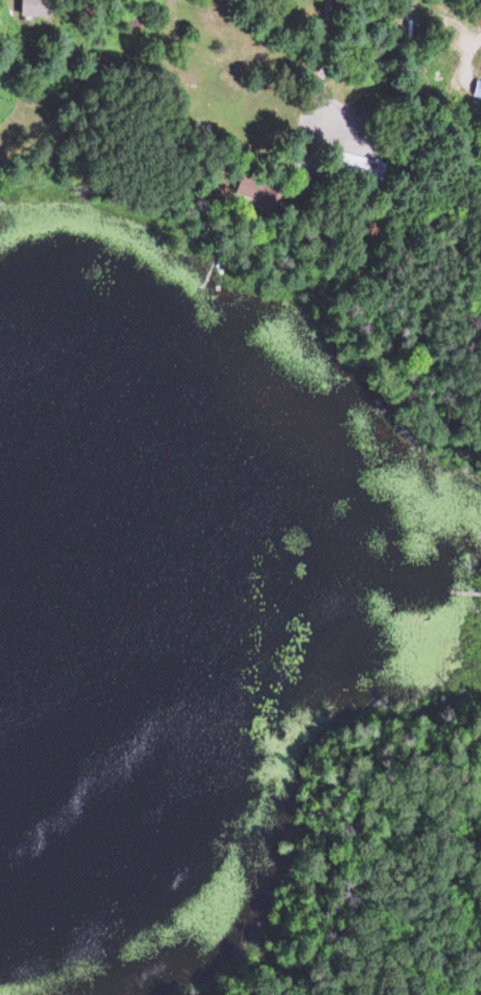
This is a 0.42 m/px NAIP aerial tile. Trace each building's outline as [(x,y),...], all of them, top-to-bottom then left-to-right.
[(44,17),(44,0),(13,0),(13,17),(44,17)] [(382,184),(386,160),(333,151),(329,175),(382,184)] [(263,187),(233,178),(228,194),(258,204),(263,187)]
